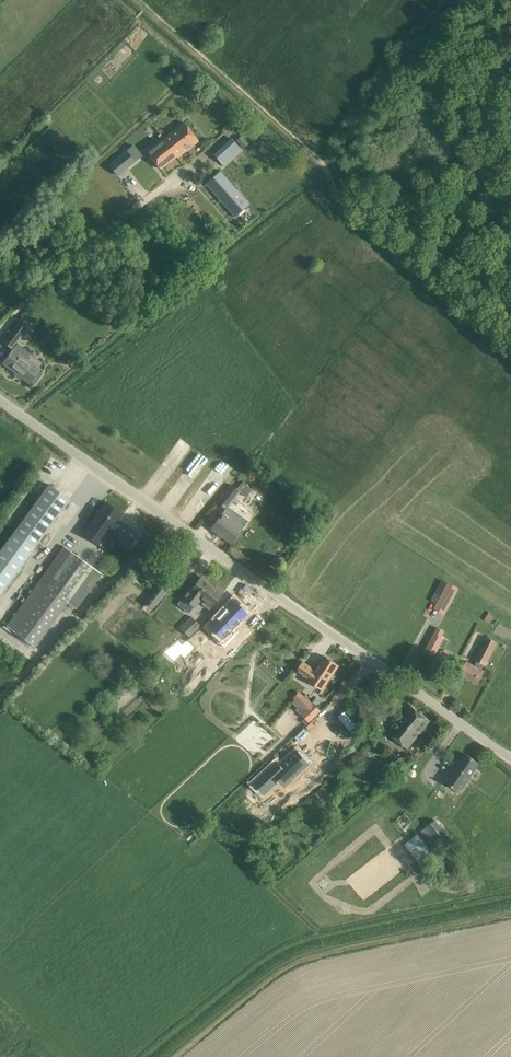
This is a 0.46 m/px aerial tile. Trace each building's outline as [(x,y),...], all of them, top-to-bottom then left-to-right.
[(183,122),(146,151),(161,170),(198,141),(183,122)] [(236,141),(243,149),(249,144),(241,135),(236,141)] [(231,138),(213,155),(224,167),(242,150),(231,138)] [(118,175),(135,162),(127,152),(110,165),(118,175)] [(220,170),(205,183),(235,218),(250,204),(220,170)] [(13,349),(3,363),(29,383),(31,381),(35,384),(42,374),(38,371),(40,369),(26,359),(31,353),(18,343),(17,343),(16,342),(26,328),(19,322),(13,331),(4,342),(13,349)] [(237,488),(231,483),(224,491),(216,501),(226,509),(237,497),(243,501),(252,489),(243,481),(237,488)] [(0,551),(0,594),(28,556),(70,499),(49,484),(0,551)] [(105,502),(83,532),(100,545),(106,549),(114,538),(126,547),(132,538),(115,525),(123,514),(105,502)] [(242,528),(222,513),(211,529),(231,544),(242,528)] [(39,582),(6,626),(35,647),(67,602),(76,609),(102,573),(87,563),(72,551),(65,546),(39,582)] [(150,583),(157,576),(147,567),(141,573),(150,583)] [(166,573),(146,600),(154,606),(174,579),(166,573)] [(190,590),(183,598),(194,607),(201,599),(202,600),(211,607),(222,593),(201,576),(190,590)] [(441,597),(434,610),(444,616),(459,589),(448,583),(447,584),(441,597)] [(229,642),(239,632),(234,627),(246,614),(232,601),(211,624),(229,642)] [(180,626),(188,636),(200,625),(191,616),(180,626)] [(425,651),(435,656),(440,646),(444,648),(448,641),(441,637),(444,632),(437,628),(425,651)] [(475,666),(467,662),(460,675),(478,684),(485,671),(482,669),(484,665),(486,666),(498,643),(486,636),(474,660),(477,661),(475,666)] [(303,661),(296,671),(309,680),(322,689),(338,665),(325,656),(316,669),(303,661)] [(139,679),(146,687),(159,677),(152,669),(139,679)] [(371,683),(375,678),(371,675),(366,679),(371,683)] [(300,693),(292,703),(304,715),(312,705),(312,704),(304,697),(300,693)] [(431,721),(411,705),(388,733),(408,749),(431,721)] [(421,739),(416,745),(420,749),(425,743),(421,739)] [(350,766),(358,773),(373,756),(365,749),(350,766)] [(285,785),(310,763),(298,750),(281,766),(277,762),(261,777),(271,787),(280,779),(285,785)] [(465,753),(454,770),(455,768),(469,778),(479,765),(480,764),(465,753)] [(103,776),(112,767),(109,764),(101,773),(103,776)] [(455,768),(454,770),(445,781),(460,792),(479,765),(469,778),(455,768)] [(323,787),(315,791),(318,797),(326,794),(323,787)] [(446,833),(436,820),(428,826),(421,831),(431,844),(434,842),(437,846),(449,838),(445,833),(446,833)] [(431,850),(418,834),(411,841),(423,856),(431,850)]
